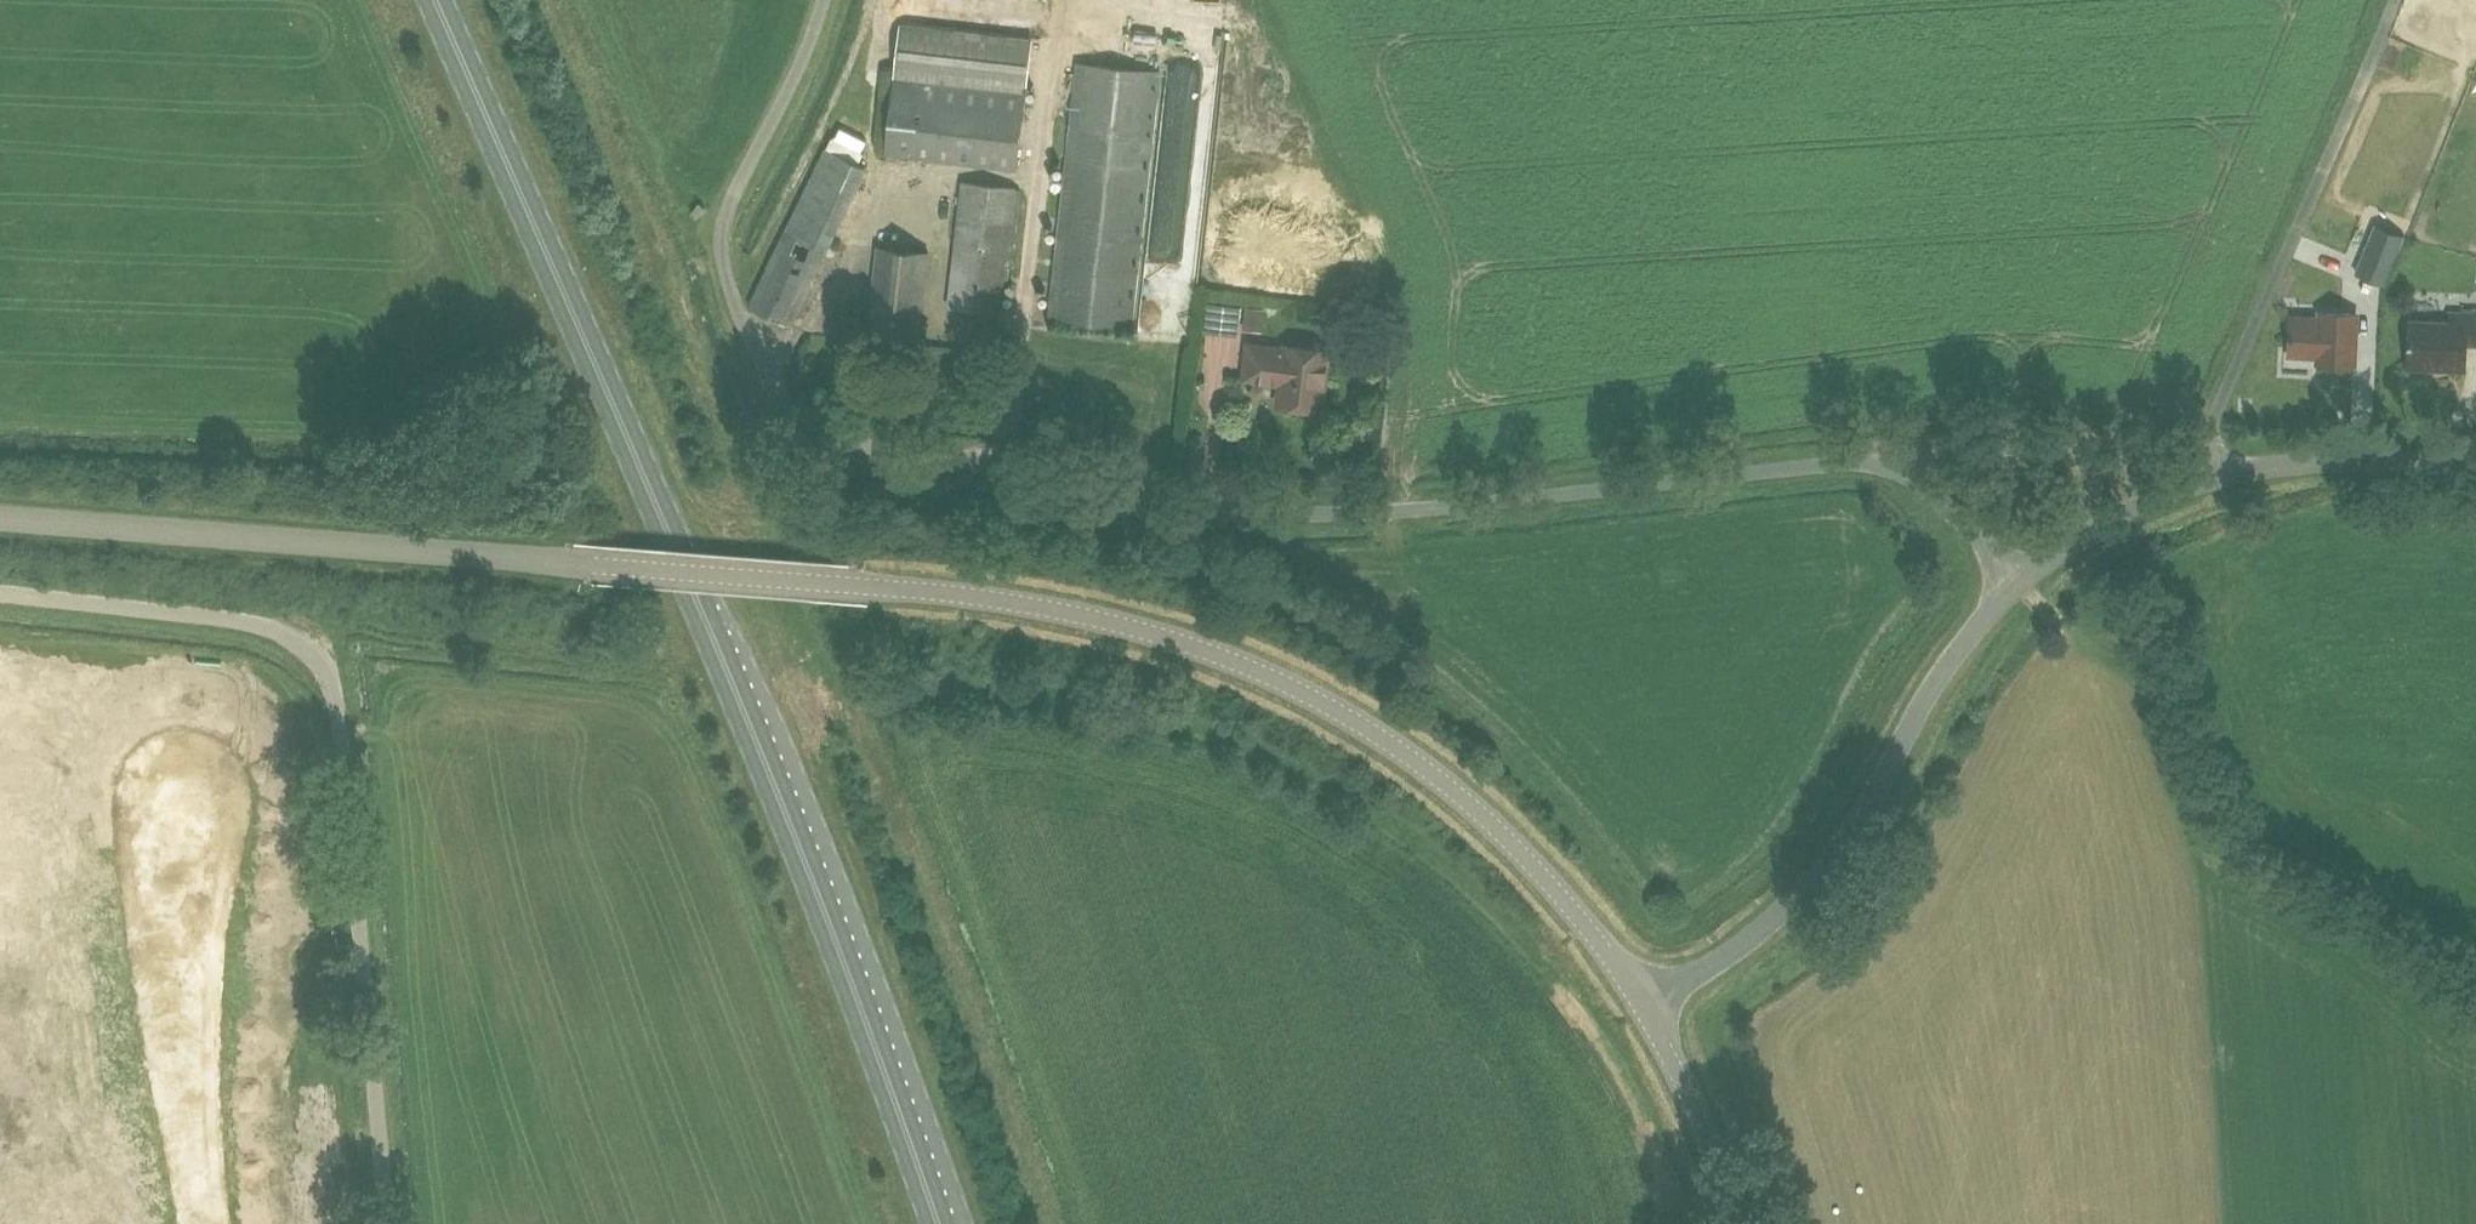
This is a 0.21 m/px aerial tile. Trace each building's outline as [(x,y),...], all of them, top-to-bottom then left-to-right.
[(1025,89),(1031,39),(900,24),(894,73),(1025,89)] [(1178,30),(1180,73),(1205,72),(1204,54),(1225,53),(1224,28),(1178,30)] [(1131,326),(1159,71),(1077,62),(1049,317),(1131,326)] [(1016,169),(1025,90),(894,75),(885,154),(1016,169)] [(789,325),(867,167),(826,147),(748,305),(789,325)] [(999,312),(1014,186),(963,180),(948,306),(999,312)] [(698,202),(691,212),(697,217),(704,207),(698,202)] [(2374,223),(2354,273),(2384,285),(2404,235),(2374,223)] [(918,340),(928,252),(877,246),(867,334),(918,340)] [(1245,305),(1242,326),(1261,329),(1264,307),(1245,305)] [(2353,363),(2356,313),(2320,311),(2319,319),(2290,317),(2288,353),(2317,354),(2317,362),(2353,363)] [(2448,312),(2447,321),(2409,320),(2407,360),(2434,361),(2435,359),(2444,359),(2443,367),(2464,368),(2465,342),(2475,342),(2475,313),(2448,312)] [(1285,349),(1249,345),(1245,377),(1281,381),(1279,402),(1320,407),(1327,350),(1285,345),(1285,349)]
